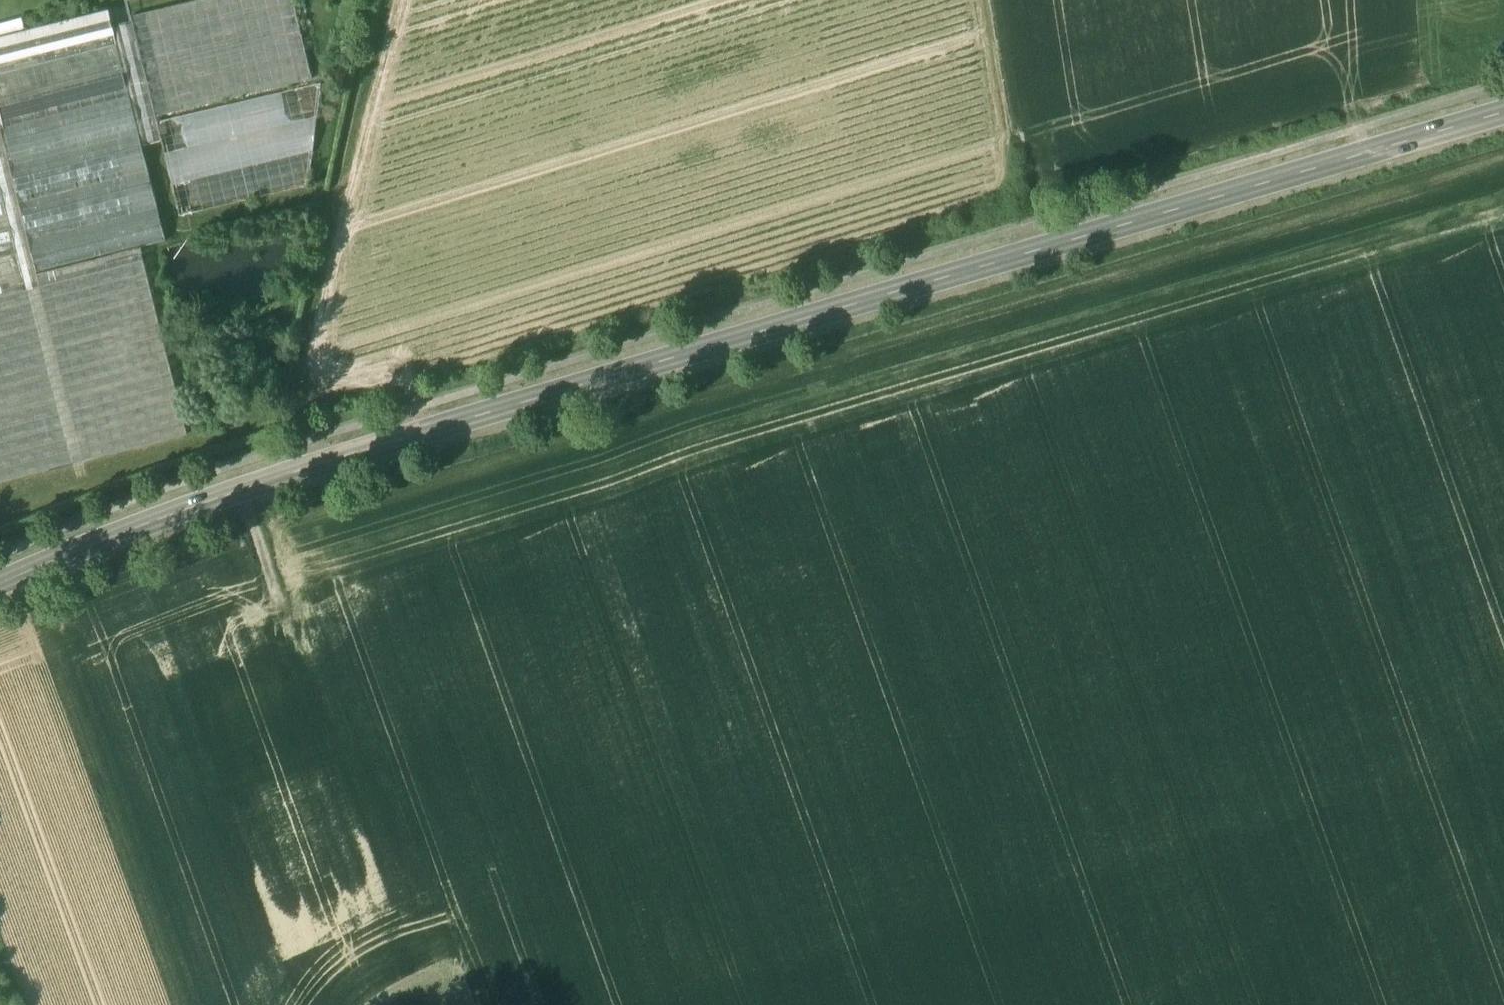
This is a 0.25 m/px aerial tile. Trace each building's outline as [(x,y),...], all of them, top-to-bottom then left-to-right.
[(156,116),(312,79),(293,0),(198,0),(132,16),(133,21),(156,116)] [(116,44),(112,26),(108,10),(0,38),(0,74),(116,44)] [(133,21),(112,26),(116,44),(141,145),(161,140),(157,122),(156,116),(133,21)] [(140,247),(166,241),(141,145),(116,44),(0,74),(0,134),(38,286),(25,289),(0,296),(0,482),(187,434),(140,247)] [(161,140),(179,216),(308,185),(321,84),(157,122),(161,140)] [(25,289),(38,286),(0,134),(0,190),(25,289)] [(25,289),(0,190),(0,296),(25,289)]
